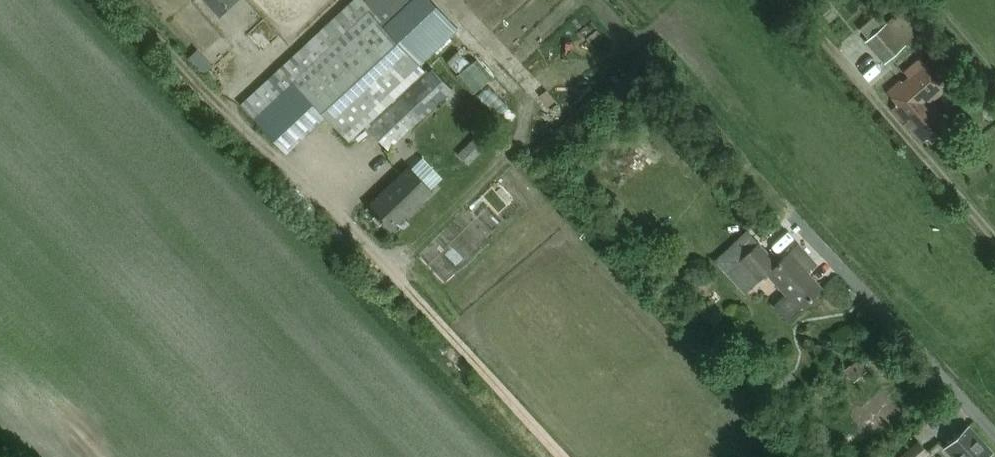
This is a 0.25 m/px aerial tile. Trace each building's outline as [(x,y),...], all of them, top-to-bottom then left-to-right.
[(219,17),(237,0),(204,0),(219,17)] [(364,0),(352,0),(240,105),(273,140),(312,104),(342,136),(422,62),(416,56),(389,27),(385,23),(410,0),(365,0),(364,0)] [(886,19),(868,35),(887,57),(905,41),(886,19)] [(459,68),(476,61),(467,39),(450,46),(459,68)] [(213,66),(197,49),(188,57),(204,74),(213,66)] [(890,91),(899,102),(891,108),(921,142),(927,137),(931,142),(945,130),(944,130),(952,124),(932,101),(946,88),(934,74),(920,57),(903,72),(908,77),(902,83),(900,80),(887,92),(887,93),(890,91)] [(452,90),(431,67),(366,127),(388,150),(407,132),(452,90)] [(468,165),(485,147),(474,137),(458,155),(468,165)] [(367,206),(391,230),(432,191),(408,167),(367,206)] [(758,243),(737,262),(757,283),(767,274),(786,295),(774,305),(787,321),(791,322),(800,314),(800,309),(822,289),(807,273),(816,264),(798,245),(777,264),(758,243)] [(853,381),(866,370),(857,359),(844,370),(853,381)] [(945,448),(953,456),(987,456),(984,454),(989,449),(969,426),(945,448)] [(916,442),(899,456),(925,456),(927,455),(916,442)]
